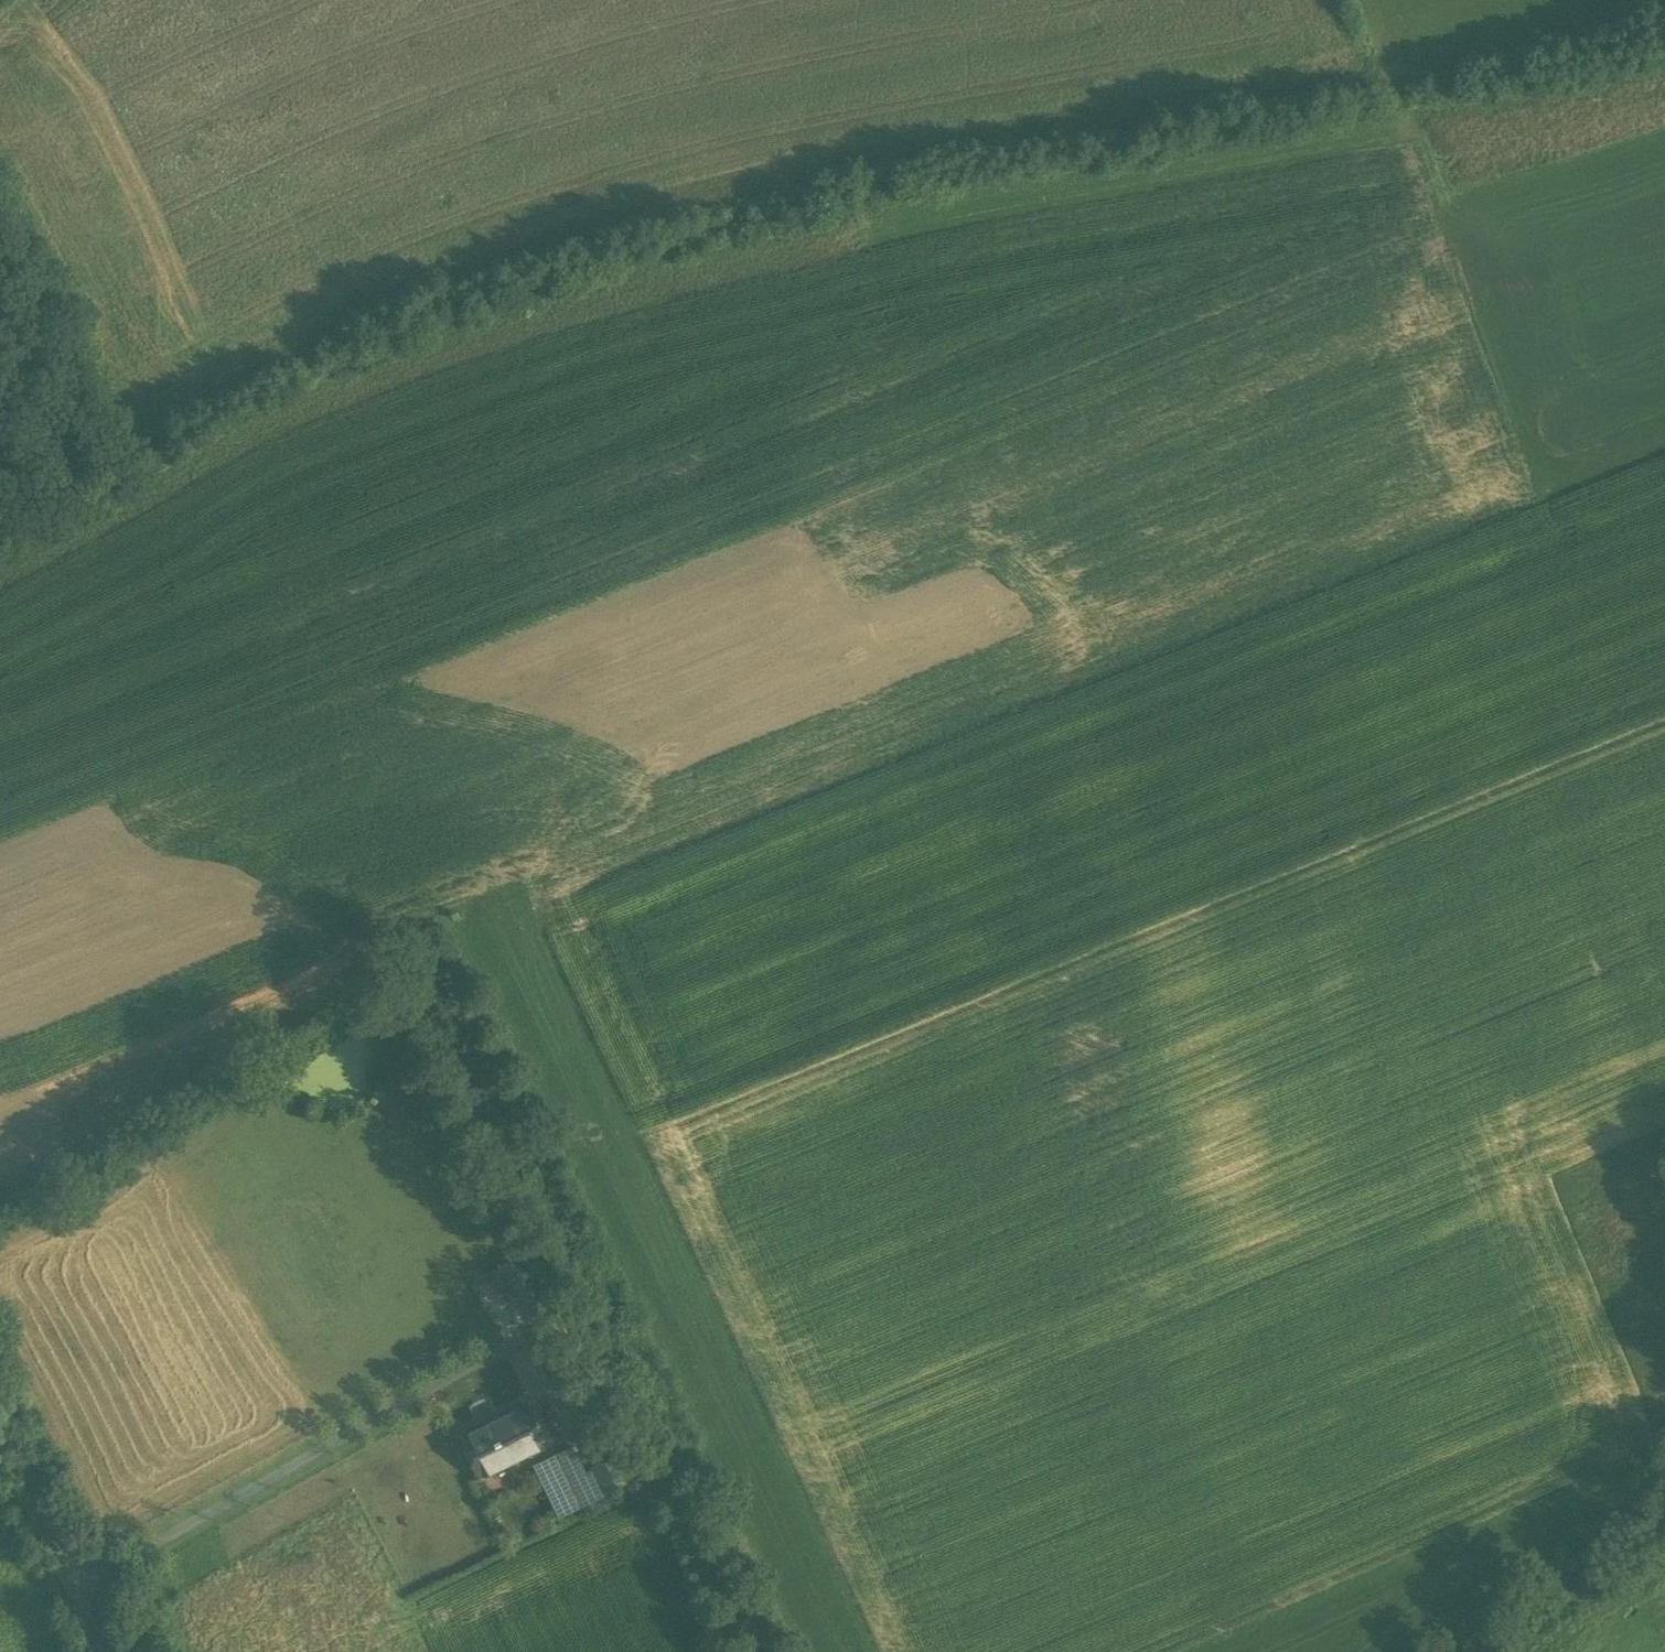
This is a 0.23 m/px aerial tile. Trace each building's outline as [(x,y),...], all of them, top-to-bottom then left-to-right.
[(522,1255),(489,1272),(499,1291),(511,1285),(526,1315),(547,1303),(522,1255)] [(531,1403),(463,1436),(482,1475),(550,1442),(531,1403)] [(572,1446),(536,1464),(562,1515),(597,1497),(572,1446)]
